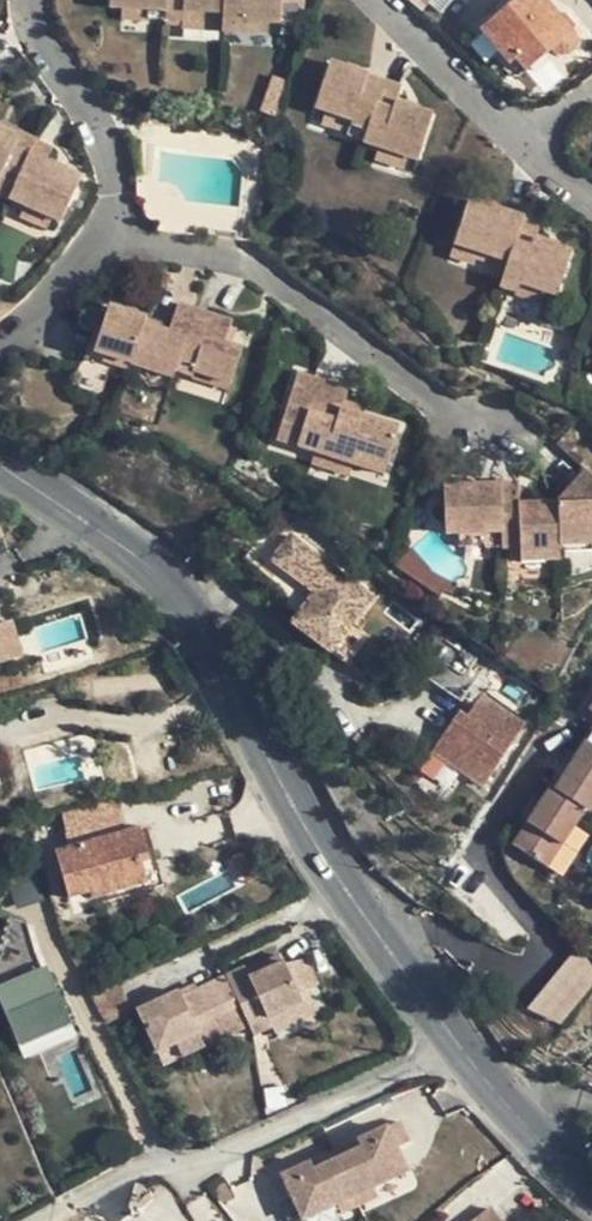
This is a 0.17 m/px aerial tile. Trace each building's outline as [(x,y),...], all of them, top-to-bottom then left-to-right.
[(167,22),(168,0),(109,0),(108,7),(122,8),(148,9),(147,21),(167,22)] [(167,22),(183,22),(183,11),(209,12),(226,13),(227,0),(168,0),(167,22)] [(242,34),(243,20),(270,21),(282,21),(284,0),(227,0),(226,13),(225,33),(242,34)] [(569,32),(558,20),(543,0),(520,0),(482,32),(508,63),(514,60),(524,72),(548,53),(554,58),(559,58),(563,58),(568,56),(573,51),(574,45),(573,38),(569,32)] [(122,20),(147,21),(148,9),(122,8),(122,20)] [(208,24),(209,12),(183,11),(183,22),(208,24)] [(563,15),(558,20),(569,32),(574,28),(563,15)] [(269,35),(270,21),(243,20),(242,34),(269,35)] [(340,63),(338,69),(356,75),(358,70),(340,63)] [(352,123),(347,137),(346,140),(361,146),(382,84),(356,75),(338,69),(328,65),(314,110),(323,113),(352,123)] [(378,151),(406,161),(417,164),(433,121),(417,116),(394,108),(397,99),(399,90),(382,84),(361,146),(378,151)] [(419,107),(397,99),(394,108),(417,116),(419,107)] [(318,127),(347,137),(352,123),(323,113),(318,127)] [(0,123),(0,131),(15,138),(17,133),(18,131),(0,123)] [(7,198),(32,140),(17,133),(15,138),(0,131),(0,195),(7,198)] [(24,206),(56,221),(61,223),(79,181),(44,163),(51,148),(32,140),(7,198),(24,206)] [(402,172),(406,161),(378,151),(375,161),(402,172)] [(486,276),(505,282),(523,223),(468,205),(455,246),(491,258),(489,264),(486,276)] [(50,233),(56,221),(24,206),(18,218),(50,233)] [(505,282),(545,295),(558,299),(571,256),(536,244),(540,229),(523,223),(505,282)] [(477,260),(489,264),(491,258),(455,246),(451,259),(475,267),(477,260)] [(542,304),(545,295),(505,282),(502,292),(542,304)] [(174,374),(193,313),(176,308),(166,336),(144,328),(132,367),(172,381),(174,374)] [(109,309),(104,325),(90,370),(127,383),(132,367),(144,328),(146,321),(109,309)] [(174,374),(191,379),(192,374),(230,387),(241,352),(232,349),(222,346),(230,325),(193,313),(174,374)] [(79,367),(90,370),(104,325),(94,323),(79,367)] [(239,328),(230,325),(222,346),(232,349),(239,328)] [(167,396),(172,381),(132,367),(127,383),(167,396)] [(226,400),(230,387),(192,374),(191,379),(188,387),(226,400)] [(305,450),(349,465),(353,453),(385,464),(397,429),(359,416),(340,409),(342,400),(345,391),(297,374),(275,440),(305,450)] [(361,406),(342,400),(340,409),(359,416),(361,406)] [(586,468),(591,473),(591,431),(579,420),(557,443),(586,468)] [(345,477),(349,465),(305,450),(302,461),(345,477)] [(381,477),(385,464),(353,453),(349,465),(381,477)] [(559,504),(560,537),(591,537),(591,473),(586,468),(569,489),(559,504)] [(504,548),(501,483),(444,485),(446,532),(459,532),(459,531),(484,531),(485,545),(485,549),(504,548)] [(521,548),(521,551),(560,549),(560,537),(559,504),(520,504),(519,483),(501,483),(504,548),(521,548)] [(459,547),(485,545),(484,531),(459,531),(459,532),(459,547)] [(368,593),(287,532),(268,561),(311,593),(290,623),(326,651),(368,593)] [(560,537),(560,549),(591,548),(591,537),(560,537)] [(561,561),(560,549),(521,551),(521,562),(561,561)] [(460,584),(447,577),(442,586),(455,594),(460,584)] [(465,700),(467,697),(488,667),(443,637),(421,669),(465,700)] [(497,673),(488,667),(467,697),(476,704),(482,695),(497,673)] [(476,704),(467,717),(477,724),(461,748),(445,736),(435,752),(483,784),(523,723),(482,695),(476,704)] [(461,712),(445,736),(461,748),(477,724),(467,717),(461,712)] [(576,753),(591,764),(591,744),(585,739),(576,753)] [(576,753),(554,787),(582,804),(586,807),(591,798),(591,764),(576,753)] [(404,769),(393,763),(389,770),(400,776),(404,769)] [(455,797),(422,778),(417,785),(451,803),(455,797)] [(551,836),(559,840),(582,804),(554,787),(549,784),(512,842),(537,858),(551,836)] [(136,829),(57,851),(69,894),(90,888),(92,895),(142,880),(137,860),(145,858),(136,829)] [(544,863),(559,840),(551,836),(537,858),(544,863)] [(258,1030),(275,1022),(271,1015),(315,994),(310,984),(320,980),(331,976),(319,950),(297,954),(293,947),(266,959),(270,967),(257,972),(254,965),(251,961),(229,971),(255,1022),(258,1030)] [(591,980),(591,965),(569,949),(530,1007),(560,1027),(591,980)] [(266,959),(254,965),(257,972),(270,967),(266,959)] [(23,1058),(78,1036),(47,962),(0,982),(0,1002),(23,1058)] [(229,971),(213,978),(229,1011),(219,1015),(226,1028),(229,1034),(255,1022),(229,971)] [(129,1001),(117,975),(93,986),(105,1011),(129,1001)] [(213,978),(200,984),(202,989),(187,996),(185,991),(182,986),(141,1005),(161,1048),(202,1029),(206,1038),(226,1028),(219,1015),(229,1011),(213,978)] [(328,998),(320,980),(310,984),(315,994),(271,1015),(275,1022),(328,998)] [(200,984),(185,991),(187,996),(202,989),(200,984)] [(168,1063),(229,1034),(226,1028),(206,1038),(202,1029),(161,1048),(168,1063)] [(354,1151),(330,1161),(347,1198),(363,1191),(399,1174),(389,1151),(403,1144),(393,1124),(350,1143),(354,1151)] [(327,1154),(330,1161),(354,1151),(350,1143),(327,1154)] [(327,1154),(303,1165),(307,1172),(330,1161),(327,1154)] [(328,1207),(347,1198),(330,1161),(307,1172),(303,1165),(262,1184),(271,1205),(286,1199),(296,1220),(298,1220),(328,1207)] [(367,1200),(363,1191),(347,1198),(351,1208),(367,1200)] [(333,1216),(351,1208),(347,1198),(328,1207),(333,1216)] [(474,1220),(502,1220),(492,1208),(474,1220)]
